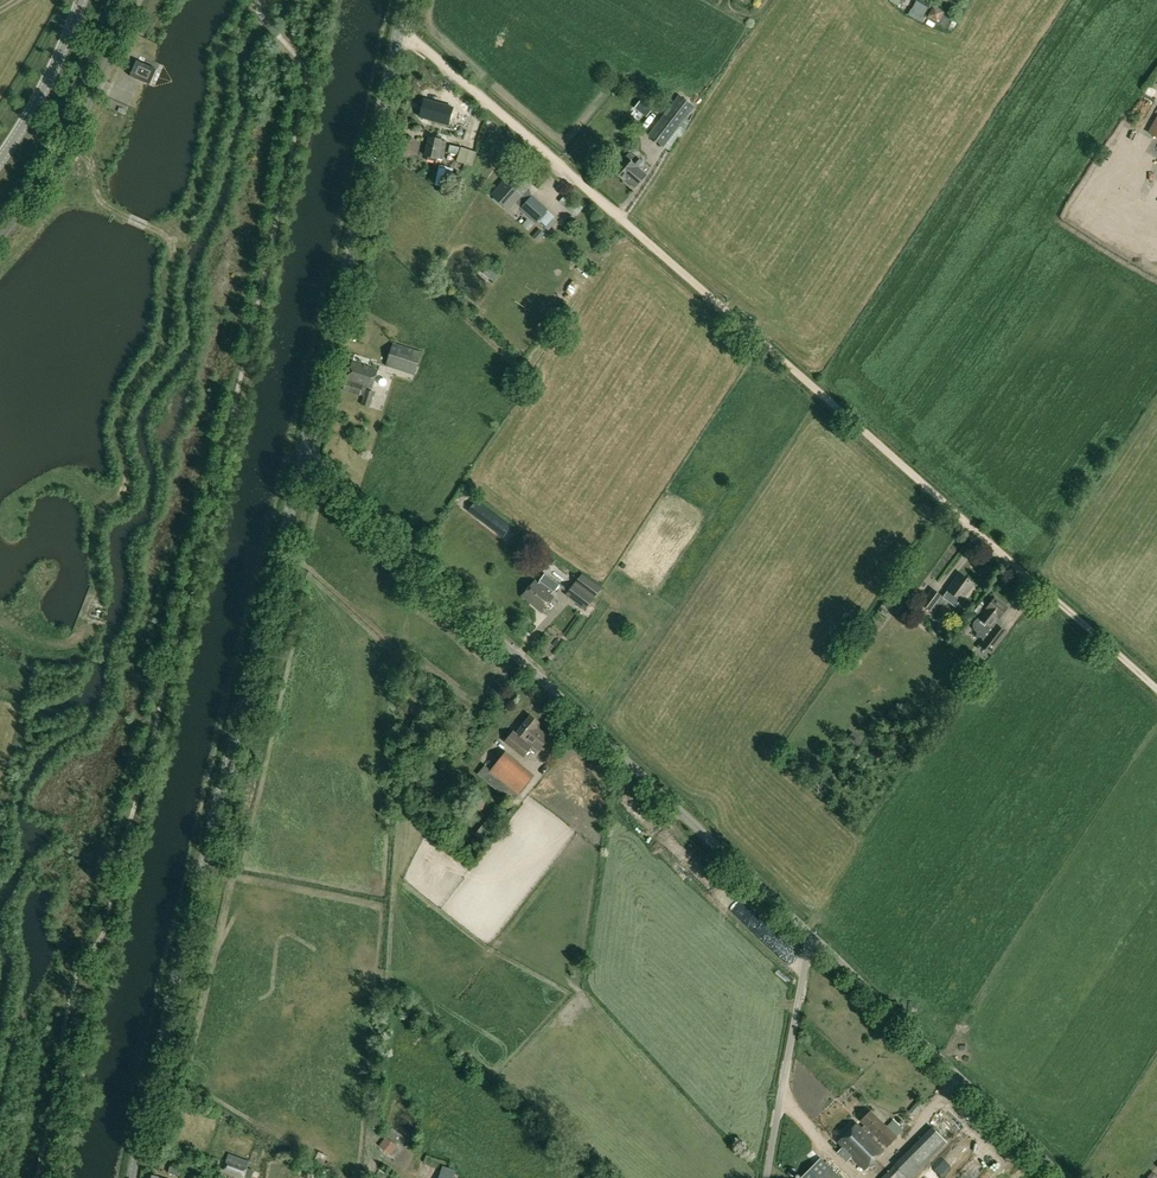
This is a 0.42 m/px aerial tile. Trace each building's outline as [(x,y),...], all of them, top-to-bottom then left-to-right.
[(931,1),(928,0),(917,0),(913,8),(924,14),(931,1)] [(934,14),(944,17),(947,5),(937,3),(934,14)] [(157,70),(137,61),(130,76),(150,85),(157,70)] [(1149,87),(1156,92),(1156,80),(1153,78),(1149,87)] [(679,95),(648,136),(663,148),(664,147),(669,152),(686,131),(680,126),(694,107),(679,95)] [(454,108),(424,100),(420,117),(449,125),(454,108)] [(652,109),(640,100),(635,108),(646,117),(652,109)] [(1151,130),(1149,135),(1156,139),(1156,120),(1151,130)] [(446,141),(428,138),(425,156),(427,157),(427,160),(434,161),(435,158),(442,160),(446,141)] [(458,155),(460,148),(450,145),(448,152),(458,155)] [(472,166),(476,152),(461,147),(456,162),(457,162),(455,166),(463,168),(464,164),(472,166)] [(635,188),(646,176),(637,168),(642,162),(636,157),(635,158),(631,154),(628,154),(625,157),(613,171),(624,181),(626,180),(635,188)] [(530,186),(519,176),(509,186),(503,181),(491,195),(508,210),(515,203),(521,208),(532,196),(526,190),(530,186)] [(582,207),(566,193),(560,200),(575,214),(582,207)] [(519,209),(536,224),(538,221),(544,227),(554,216),(547,211),(548,210),(532,196),(521,208),(519,209)] [(510,218),(505,225),(513,231),(518,224),(510,218)] [(531,236),(538,242),(545,234),(539,228),(531,236)] [(393,343),(385,366),(414,375),(422,353),(393,343)] [(361,405),(369,408),(374,392),(366,390),(367,387),(372,389),(378,370),(352,362),(343,390),(363,396),(361,405)] [(468,512),(478,519),(481,514),(506,534),(512,526),(477,500),(468,512)] [(565,595),(584,610),(602,589),(582,573),(565,595)] [(947,590),(961,601),(973,585),(959,574),(947,590)] [(522,596),(540,611),(553,596),(535,581),(522,596)] [(886,599),(898,607),(906,596),(894,587),(886,599)] [(920,605),(930,612),(942,596),(932,589),(920,605)] [(987,610),(979,619),(990,627),(997,618),(998,618),(1007,608),(994,598),(985,609),(987,610)] [(987,647),(994,651),(1008,627),(1001,623),(987,647)] [(979,672),(984,666),(972,657),(968,663),(979,672)] [(422,707),(408,702),(404,713),(419,718),(422,707)] [(458,720),(472,729),(479,720),(465,710),(458,720)] [(538,729),(534,726),(538,722),(531,716),(517,732),(528,742),(538,750),(549,738),(538,729)] [(504,742),(523,758),(532,747),(513,731),(504,742)] [(857,746),(861,741),(851,734),(847,739),(857,746)] [(505,751),(490,770),(484,765),(477,774),(512,803),(535,775),(505,751)] [(638,813),(647,806),(630,787),(622,794),(638,813)] [(475,794),(471,805),(482,810),(486,799),(475,794)] [(673,827),(662,836),(670,845),(681,836),(673,827)] [(674,843),(680,851),(689,843),(683,836),(674,843)] [(687,854),(700,868),(708,861),(694,847),(687,854)] [(925,1104),(919,1099),(908,1111),(914,1116),(925,1104)] [(871,1138),(874,1135),(886,1148),(897,1137),(870,1110),(860,1121),(864,1125),(861,1128),(857,1124),(838,1142),(864,1169),(883,1150),(871,1138)] [(396,1129),(382,1135),(389,1149),(410,1139),(402,1120),(394,1124),(396,1129)] [(895,1164),(881,1177),(907,1177),(908,1177),(909,1177),(912,1177),(947,1142),(931,1127),(895,1164)] [(955,1177),(976,1177),(992,1160),(981,1150),(955,1177)] [(968,1158),(958,1151),(952,1159),(962,1166),(968,1158)] [(226,1159),(222,1170),(244,1177),(248,1167),(226,1159)] [(171,1174),(180,1177),(183,1167),(174,1164),(171,1174)] [(438,1177),(454,1177),(456,1170),(443,1165),(438,1177)] [(825,1171),(818,1177),(841,1177),(829,1166),(825,1171)]
